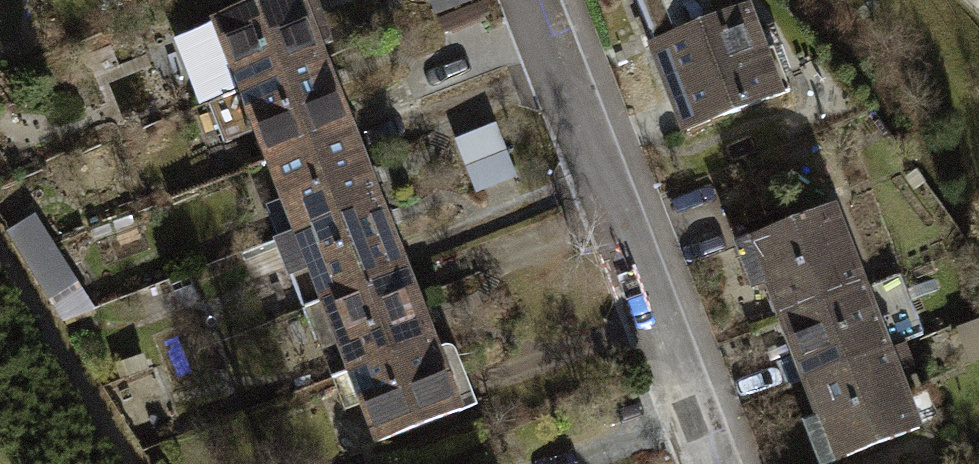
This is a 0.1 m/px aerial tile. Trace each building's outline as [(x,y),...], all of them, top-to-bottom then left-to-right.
[(318,0),(283,0),(180,39),(207,110),(214,108),(330,63),(341,59),(318,0)] [(446,23),(486,6),(483,0),(435,0),(446,23)] [(687,132),(789,93),(772,51),(762,55),(746,12),(736,16),(732,4),(728,0),(637,0),(687,132)] [(357,134),(330,63),(214,108),(230,148),(258,137),(270,167),(357,134)] [(457,145),(467,171),(508,155),(498,129),(457,145)] [(384,204),(357,134),(270,167),(297,238),(384,204)] [(508,155),(467,171),(478,200),(520,184),(508,155)] [(412,275),(384,204),(297,238),(278,245),(293,285),(312,278),(324,309),(412,275)] [(768,284),(780,317),(865,285),(836,210),(735,249),(751,291),(768,284)] [(38,223),(10,241),(58,316),(86,299),(38,223)] [(439,345),(412,275),(324,309),(351,379),(439,345)] [(780,317),(809,392),(894,359),(865,285),(780,317)] [(958,333),(969,363),(978,359),(978,325),(958,333)] [(453,340),(439,345),(351,379),(378,450),(480,411),(453,340)] [(819,463),(845,463),(935,429),(926,406),(914,411),(902,379),(916,374),(908,354),(894,359),(809,392),(819,417),(803,423),(819,463)] [(143,361),(115,367),(120,391),(148,386),(143,361)]
